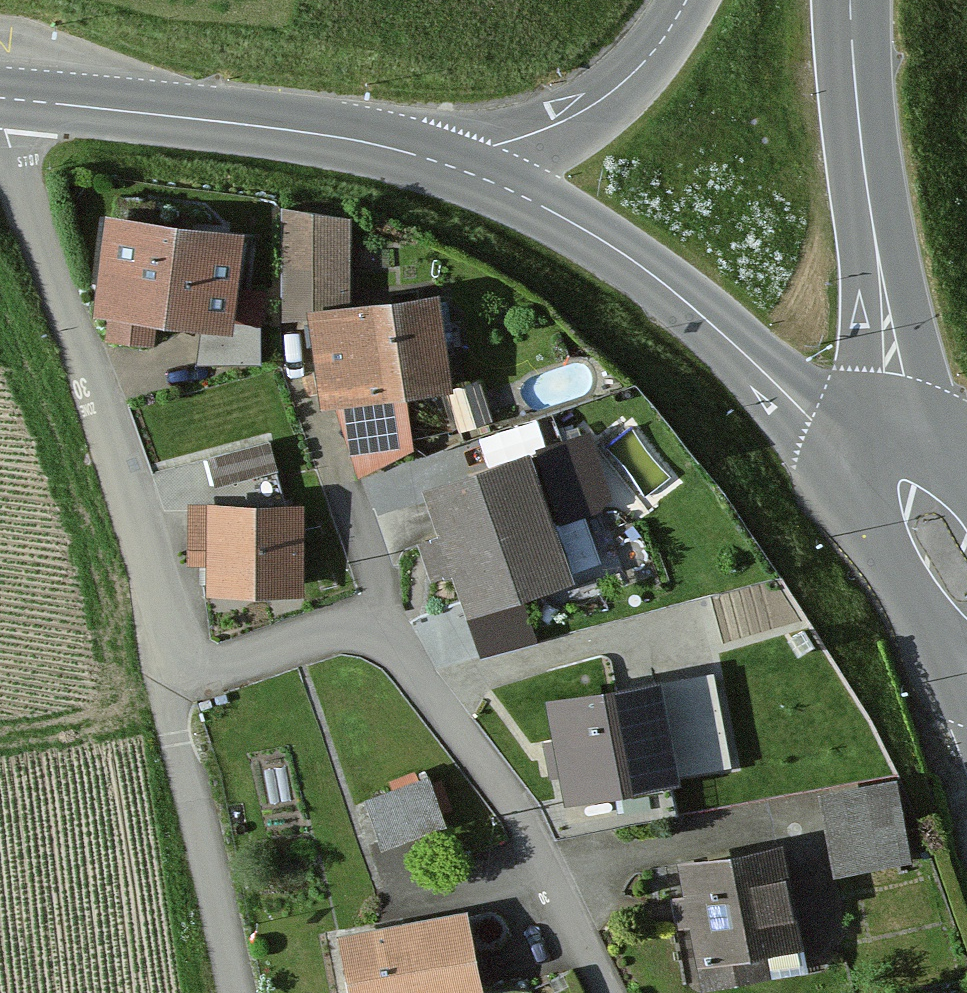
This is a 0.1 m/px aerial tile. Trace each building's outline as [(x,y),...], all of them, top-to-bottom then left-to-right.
[(341,230),(273,222),(274,299),(342,298),(341,230)] [(232,247),(95,232),(85,326),(222,341),(232,247)] [(298,324),(312,419),(326,417),(344,467),(404,459),(397,407),(444,400),(432,306),(298,324)] [(461,419),(493,409),(481,370),(449,380),(461,419)] [(265,483),(259,454),(201,467),(207,495),(265,483)] [(517,467),(413,503),(428,547),(412,553),(425,589),(444,583),(458,624),(560,589),(517,467)] [(201,604),(296,607),(299,516),(184,513),(182,576),(202,577),(201,604)] [(711,681),(538,713),(556,811),(729,779),(711,681)] [(437,835),(419,789),(359,812),(377,858),(437,835)] [(885,793),(811,809),(828,884),(902,867),(885,793)] [(795,956),(771,853),(664,877),(687,980),(795,956)] [(453,922),(330,946),(339,992),(467,992),(453,922)]
